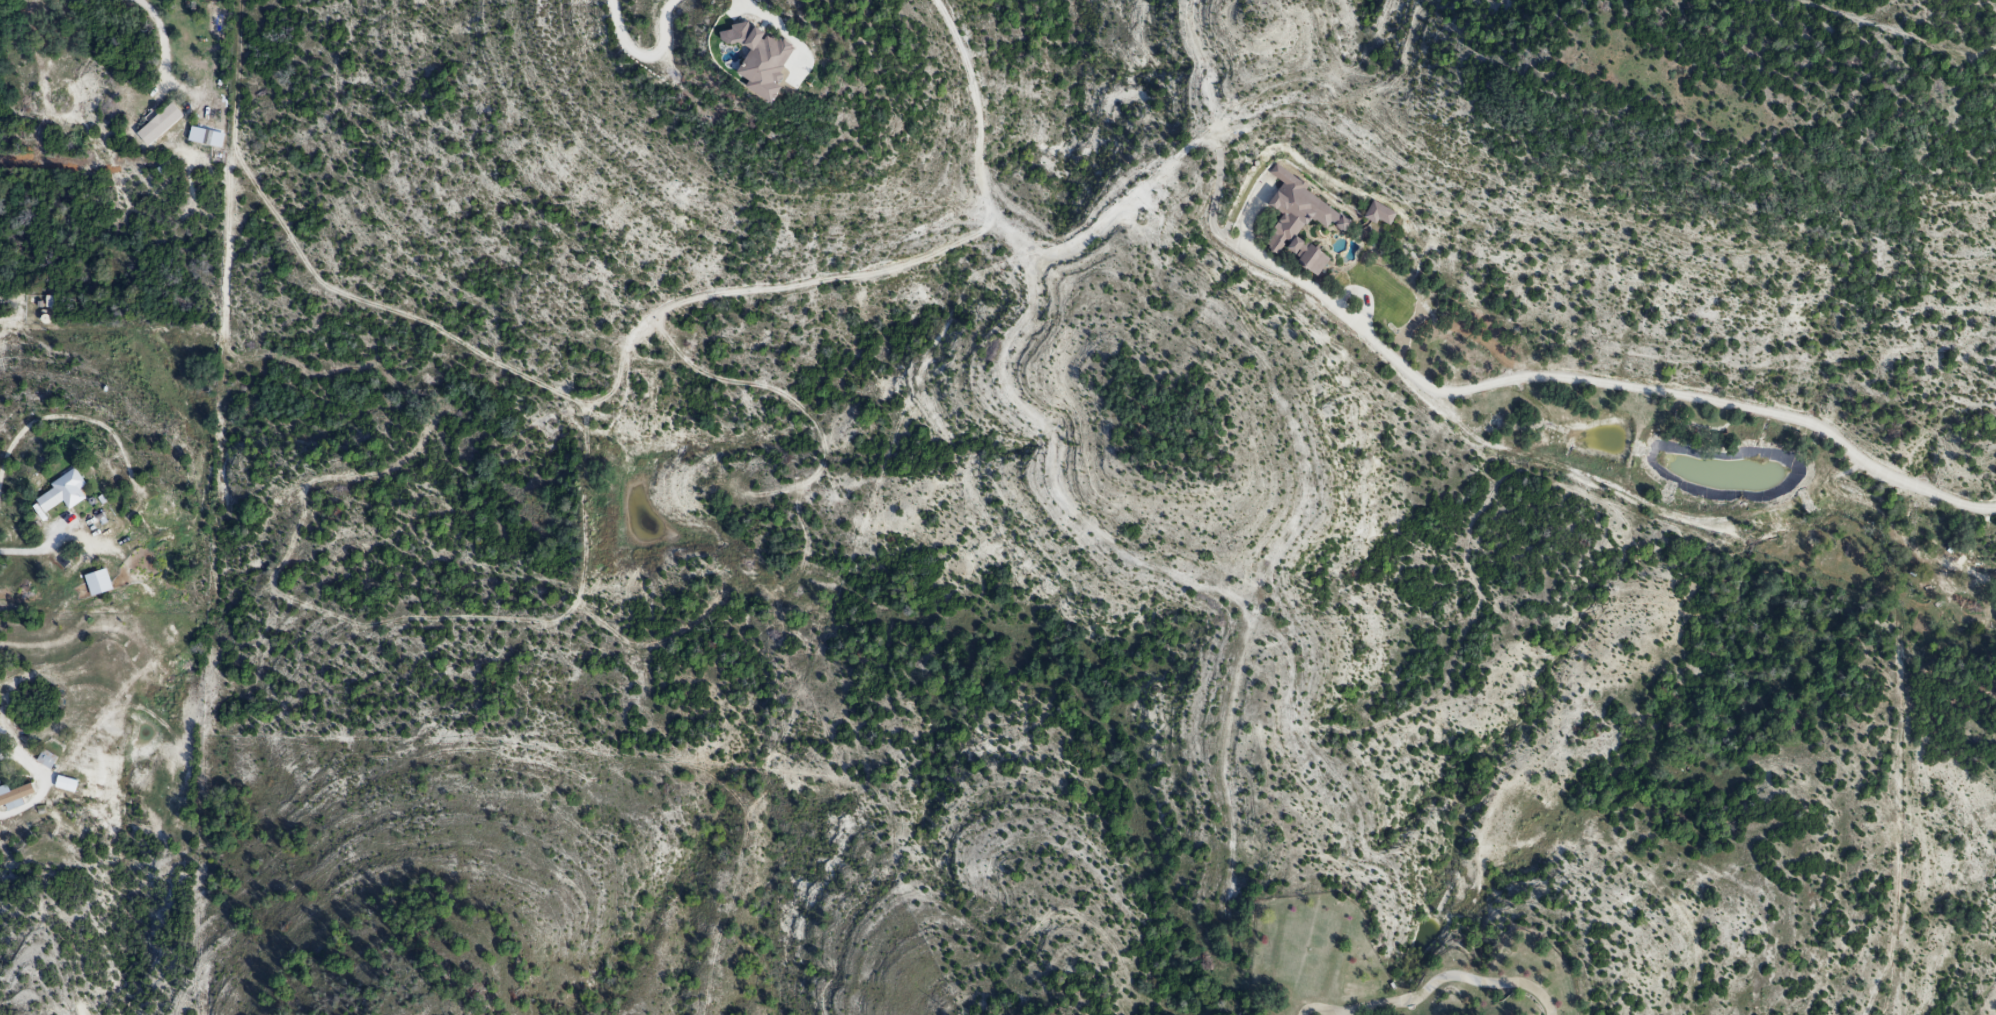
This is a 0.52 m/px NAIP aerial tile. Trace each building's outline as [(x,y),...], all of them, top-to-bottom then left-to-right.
[(147,149),(183,119),(171,106),(136,136),(147,149)] [(34,499),(43,515),(86,490),(76,473),(34,499)] [(36,763),(50,772),(57,760),(43,752),(36,763)] [(77,783),(57,779),(55,790),(75,795),(77,783)] [(8,786),(0,788),(0,811),(22,805),(21,800),(35,796),(32,786),(10,792),(8,786)]
